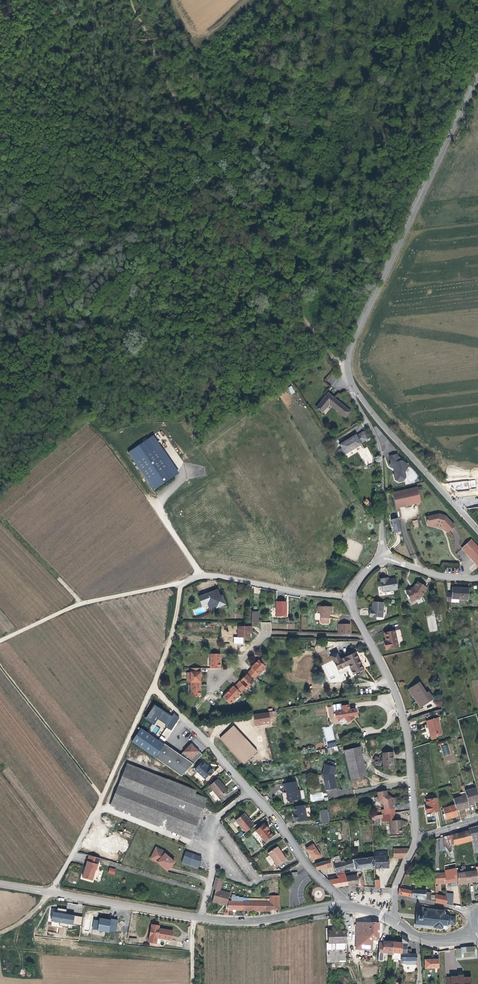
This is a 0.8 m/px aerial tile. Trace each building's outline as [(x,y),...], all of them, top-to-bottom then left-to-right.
[(352,414),(330,396),(327,399),(319,410),(325,415),(331,407),(347,420),(352,414)] [(348,455),(372,443),(368,435),(361,439),(360,437),(353,441),(343,446),(348,455)] [(128,454),(154,491),(179,473),(154,437),(128,454)] [(398,460),(396,457),(389,459),(391,466),(390,467),(391,469),(395,472),(396,475),(394,478),(395,483),(399,485),(404,484),(406,480),(404,476),(405,474),(398,460)] [(398,460),(397,457),(396,457),(398,460),(405,474),(408,470),(407,468),(401,464),(402,462),(398,460)] [(393,496),(396,511),(421,505),(417,490),(393,496)] [(368,507),(371,503),(366,498),(362,502),(368,507)] [(455,526),(447,517),(440,515),(427,518),(429,526),(437,524),(436,527),(438,528),(442,529),(443,526),(449,532),(455,526)] [(401,535),(398,521),(391,523),(392,530),(394,537),(401,535)] [(473,540),(464,548),(477,565),(477,546),(473,540)] [(386,581),(385,581),(384,579),(380,579),(382,593),(398,591),(396,580),(388,581),(386,581)] [(426,587),(416,582),(412,588),(405,592),(411,603),(420,597),(426,587)] [(223,602),(219,590),(203,596),(206,605),(211,603),(212,608),(217,606),(218,608),(223,607),(221,603),(223,602)] [(461,591),(452,590),(452,595),(447,595),(448,605),(452,605),(452,601),(459,601),(469,601),(469,591),(461,591)] [(293,596),(283,596),(283,612),(292,612),(292,609),(292,603),(293,603),(293,596)] [(384,603),(373,601),(372,608),(372,609),(372,611),(370,611),(369,617),(383,618),(384,603)] [(335,613),(335,608),(320,608),(320,614),(323,614),(323,624),(324,625),(330,625),(332,624),(332,618),(332,613),(335,613)] [(350,633),(350,623),(340,622),(340,633),(350,633)] [(239,638),(250,638),(250,635),(250,631),(252,631),(252,627),(239,627),(239,638)] [(385,644),(387,652),(400,649),(396,631),(386,634),(387,641),(387,642),(388,644),(385,644)] [(363,665),(355,648),(340,656),(337,650),(330,653),(337,667),(348,662),(352,670),(363,665)] [(221,655),(211,655),(211,669),(220,669),(221,661),(221,655)] [(260,663),(259,662),(256,664),(252,669),(252,670),(250,673),(256,679),(266,668),(263,665),(260,663)] [(202,669),(192,669),(192,674),(191,682),(191,697),(199,697),(201,695),(201,690),(201,677),(202,669)] [(253,681),(256,679),(250,673),(247,675),(253,681)] [(240,682),(241,683),(238,686),(244,692),(247,689),(254,682),(253,681),(247,675),(240,682)] [(426,692),(418,681),(408,689),(420,705),(432,697),(427,691),(426,692)] [(233,688),(223,698),(231,705),(244,692),(238,686),(237,685),(235,688),(234,687),(233,688)] [(342,706),(342,704),(335,705),(336,712),(343,711),(342,706)] [(173,714),(172,716),(154,705),(145,719),(154,725),(158,719),(167,725),(159,738),(165,742),(180,717),(173,714)] [(356,709),(351,710),(350,705),(342,706),(343,711),(336,712),(337,718),(339,720),(342,720),(342,719),(346,719),(351,723),(354,719),(352,717),(357,716),(356,709)] [(254,715),(255,726),(271,724),(270,718),(276,717),(275,712),(254,715)] [(442,734),(437,719),(427,722),(430,732),(429,733),(431,738),(442,734)] [(330,725),(322,728),(326,741),(335,738),(330,725)] [(164,745),(141,728),(134,739),(136,743),(155,759),(164,745)] [(245,740),(233,728),(220,740),(232,752),(245,740)] [(232,752),(245,765),(257,753),(245,740),(232,752)] [(199,753),(199,752),(191,744),(189,747),(183,752),(184,753),(181,756),(164,745),(155,759),(182,777),(202,755),(199,753)] [(448,744),(441,746),(444,756),(451,755),(448,744)] [(367,776),(360,747),(344,751),(352,780),(367,776)] [(394,770),(393,753),(383,754),(384,770),(394,770)] [(193,836),(208,795),(128,762),(111,803),(190,835),(193,836)] [(210,767),(208,768),(203,763),(196,770),(206,780),(214,771),(210,767)] [(322,776),(326,791),(336,788),(334,778),(333,778),(333,776),(333,775),(335,768),(324,765),(322,776)] [(224,786),(218,779),(209,787),(219,799),(229,791),(224,786)] [(299,791),(297,791),(296,782),(284,784),(286,793),(288,793),(290,802),(301,800),(299,791)] [(468,806),(477,803),(477,795),(476,790),(465,793),(466,796),(468,806)] [(394,799),(388,795),(388,791),(378,793),(379,797),(375,798),(376,802),(379,802),(385,807),(386,812),(396,810),(395,806),(398,805),(397,798),(394,799)] [(455,807),(456,811),(469,808),(468,806),(466,796),(453,800),(455,807)] [(439,813),(437,799),(425,801),(426,807),(427,809),(425,810),(426,815),(439,813)] [(293,823),(306,820),(304,806),(293,808),(294,814),(295,817),(292,817),(293,823)] [(456,811),(455,807),(443,810),(445,821),(458,818),(456,811)] [(320,812),(323,825),(330,824),(327,810),(320,812)] [(237,821),(247,833),(255,826),(251,820),(249,821),(244,815),(237,821)] [(400,826),(401,826),(401,821),(390,822),(390,836),(402,835),(402,829),(400,830),(400,826)] [(257,832),(265,842),(274,836),(269,830),(270,830),(267,825),(257,832)] [(469,832),(470,831),(472,842),(473,850),(474,853),(477,852),(477,827),(477,826),(469,829),(469,832)] [(452,836),(454,846),(472,842),(470,831),(469,832),(452,836)] [(313,861),(320,856),(313,845),(306,850),(313,861)] [(278,867),(288,861),(284,855),(278,847),(269,853),(278,867)] [(164,854),(165,853),(155,848),(151,856),(159,860),(157,863),(166,871),(174,863),(166,856),(164,854)] [(340,861),(337,849),(330,851),(333,863),(340,861)] [(198,869),(202,857),(186,851),(182,863),(198,869)] [(402,859),(408,851),(393,851),(393,859),(402,859)] [(101,859),(90,855),(83,878),(93,881),(96,871),(97,871),(101,859)] [(388,857),(373,858),(373,869),(382,869),(388,869),(388,857)] [(373,858),(352,861),(354,868),(355,871),(365,870),(373,869),(373,858)] [(344,871),(354,868),(352,861),(342,864),(344,871)] [(316,871),(327,869),(325,862),(315,865),(316,871)] [(334,866),(336,873),(344,871),(342,864),(334,866)] [(477,882),(477,879),(477,878),(477,872),(457,875),(458,885),(477,882)] [(356,877),(355,873),(345,875),(347,886),(352,885),(357,885),(356,877)] [(445,884),(445,878),(445,874),(435,875),(435,885),(445,885),(445,884)] [(347,886),(345,875),(338,876),(337,877),(338,880),(328,881),(336,888),(341,887),(347,886)] [(224,881),(216,878),(212,890),(217,892),(213,904),(219,906),(227,908),(231,894),(220,890),(224,881)] [(399,895),(425,900),(425,891),(425,889),(413,889),(412,891),(399,887),(399,891),(399,895)] [(435,895),(435,898),(435,902),(446,904),(446,895),(435,895)] [(230,901),(230,910),(238,910),(245,910),(245,901),(240,901),(240,896),(233,896),(233,901),(230,901)] [(270,910),(270,909),(279,909),(279,896),(269,896),(270,901),(245,901),(245,910),(259,910),(270,910)] [(70,910),(61,909),(60,913),(56,913),(54,921),(64,923),(63,927),(71,928),(72,925),(85,927),(86,918),(73,915),(70,915),(70,910)] [(424,910),(417,909),(415,929),(422,929),(422,928),(442,931),(442,930),(445,931),(446,930),(451,927),(452,927),(455,927),(455,919),(450,919),(449,916),(448,915),(445,915),(445,914),(444,914),(443,913),(424,911),(424,910)] [(119,934),(121,922),(114,920),(114,921),(112,921),(103,919),(103,922),(97,921),(96,930),(119,934)] [(379,923),(362,923),(361,950),(373,950),(373,940),(379,940),(379,923)] [(159,926),(153,925),(151,942),(159,943),(159,938),(173,940),(175,931),(161,929),(161,926),(159,926)] [(334,931),(329,931),(329,941),(347,941),(347,932),(339,932),(339,929),(334,929),(334,930),(334,931)] [(401,958),(400,962),(402,962),(416,962),(416,955),(411,956),(411,951),(406,952),(406,947),(408,947),(408,941),(402,937),(401,943),(401,958)] [(329,941),(328,941),(328,963),(347,963),(347,943),(336,943),(336,951),(329,951),(329,941)] [(347,941),(329,941),(329,951),(336,951),(336,943),(347,943),(347,941)] [(392,955),(392,943),(383,942),(383,944),(379,943),(378,961),(383,961),(383,952),(390,953),(390,955),(392,955)] [(392,943),(392,955),(391,958),(401,958),(401,943),(392,943)] [(456,958),(474,956),(474,948),(456,950),(456,958)] [(425,970),(439,969),(439,960),(425,961),(425,970)]
